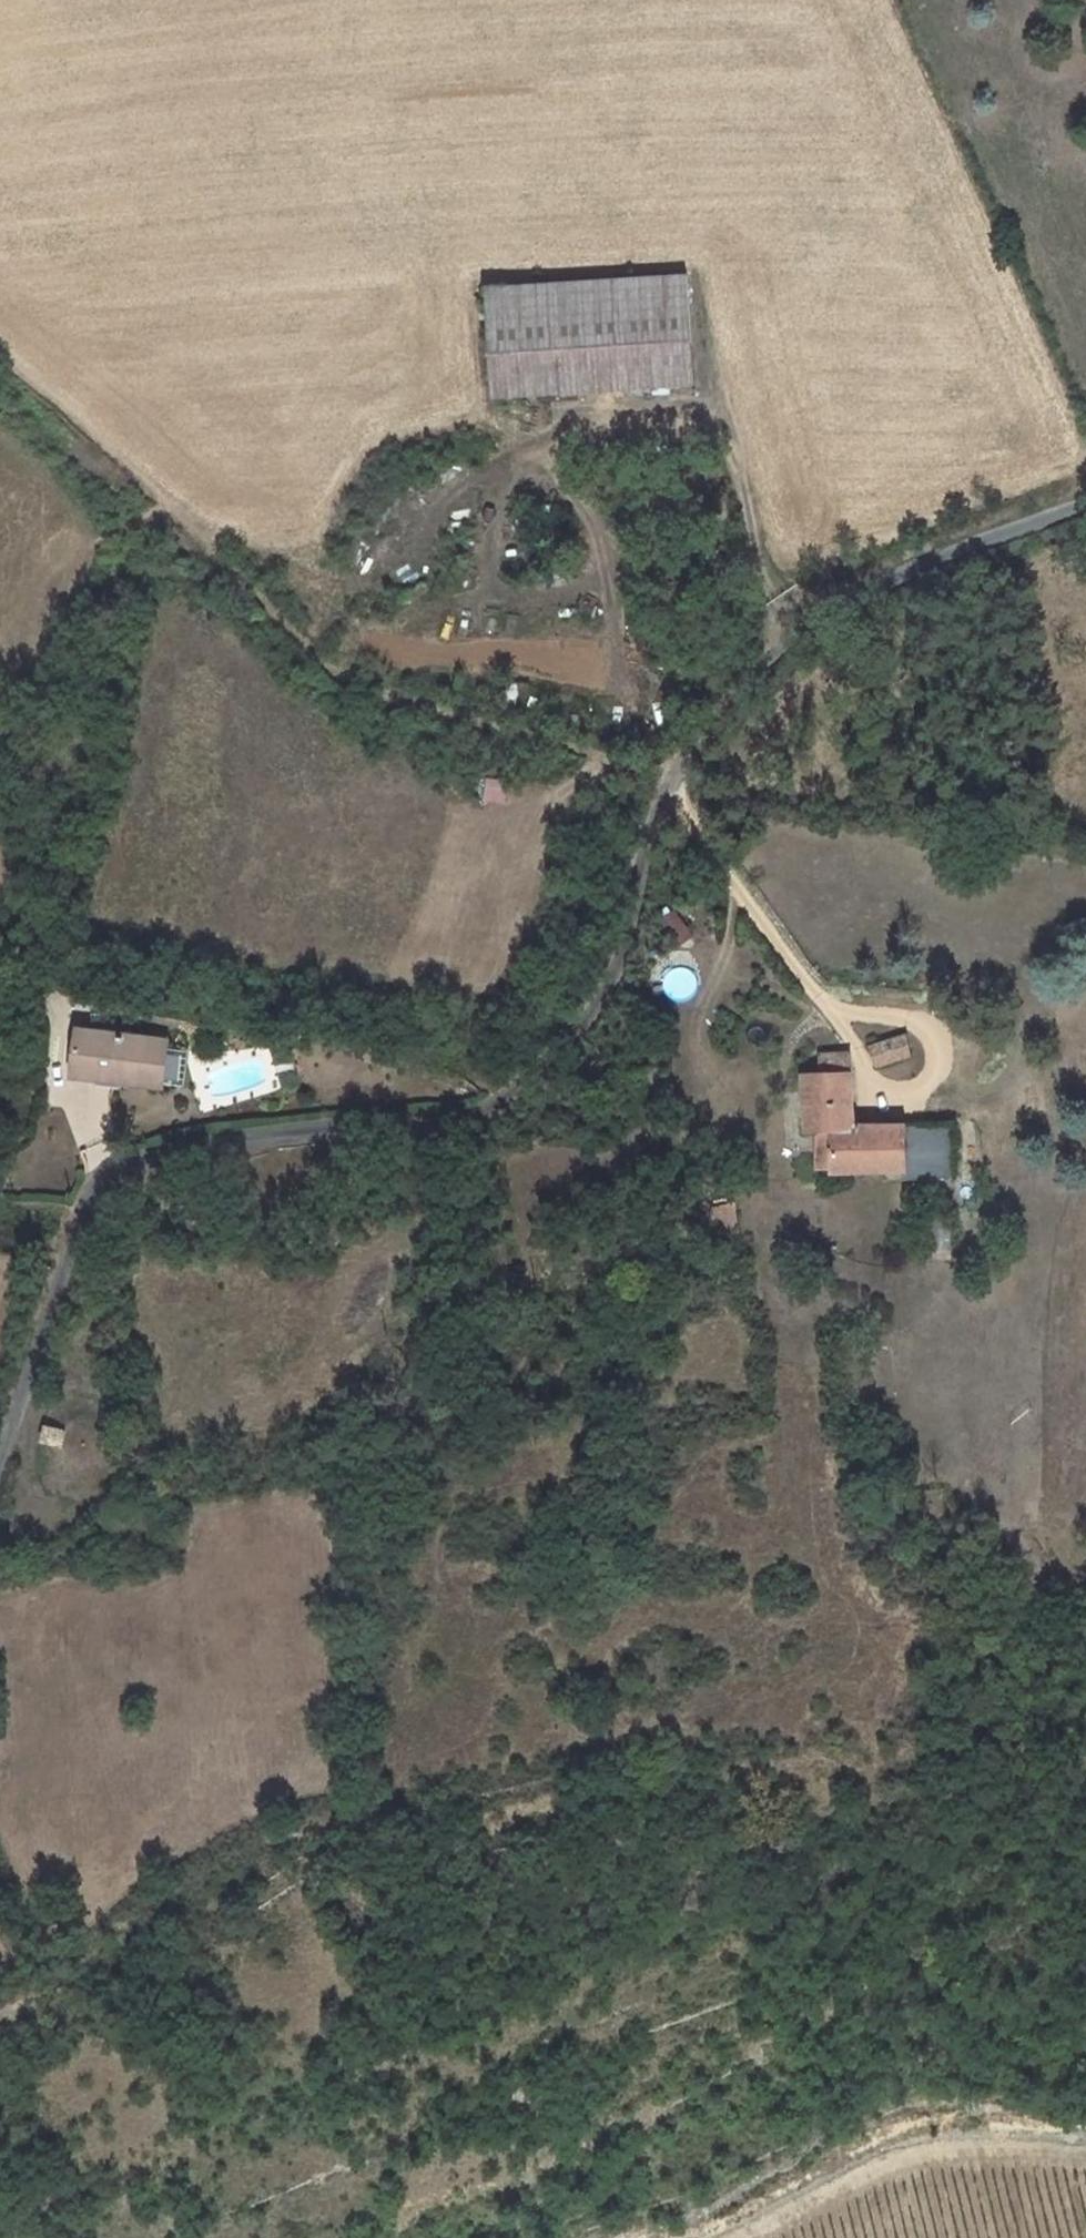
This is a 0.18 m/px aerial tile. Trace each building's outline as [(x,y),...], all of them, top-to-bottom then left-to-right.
[(700,375),(693,266),(491,280),(498,390),(700,375)] [(104,1024),(97,1064),(147,1073),(146,1080),(184,1087),(192,1040),(104,1024)] [(890,1051),(925,1043),(920,1025),(886,1034),(890,1051)] [(918,1160),(918,1170),(967,1169),(966,1111),(866,1119),(860,1047),(857,1039),(839,1041),(840,1061),(828,1061),(820,1062),(824,1123),(849,1123),(849,1143),(847,1143),(848,1164),(918,1160)] [(147,1073),(97,1064),(95,1074),(146,1082),(146,1080),(147,1073)] [(734,1235),(754,1231),(749,1202),(728,1206),(734,1235)] [(66,1448),(45,1442),(41,1459),(61,1465),(66,1448)]
